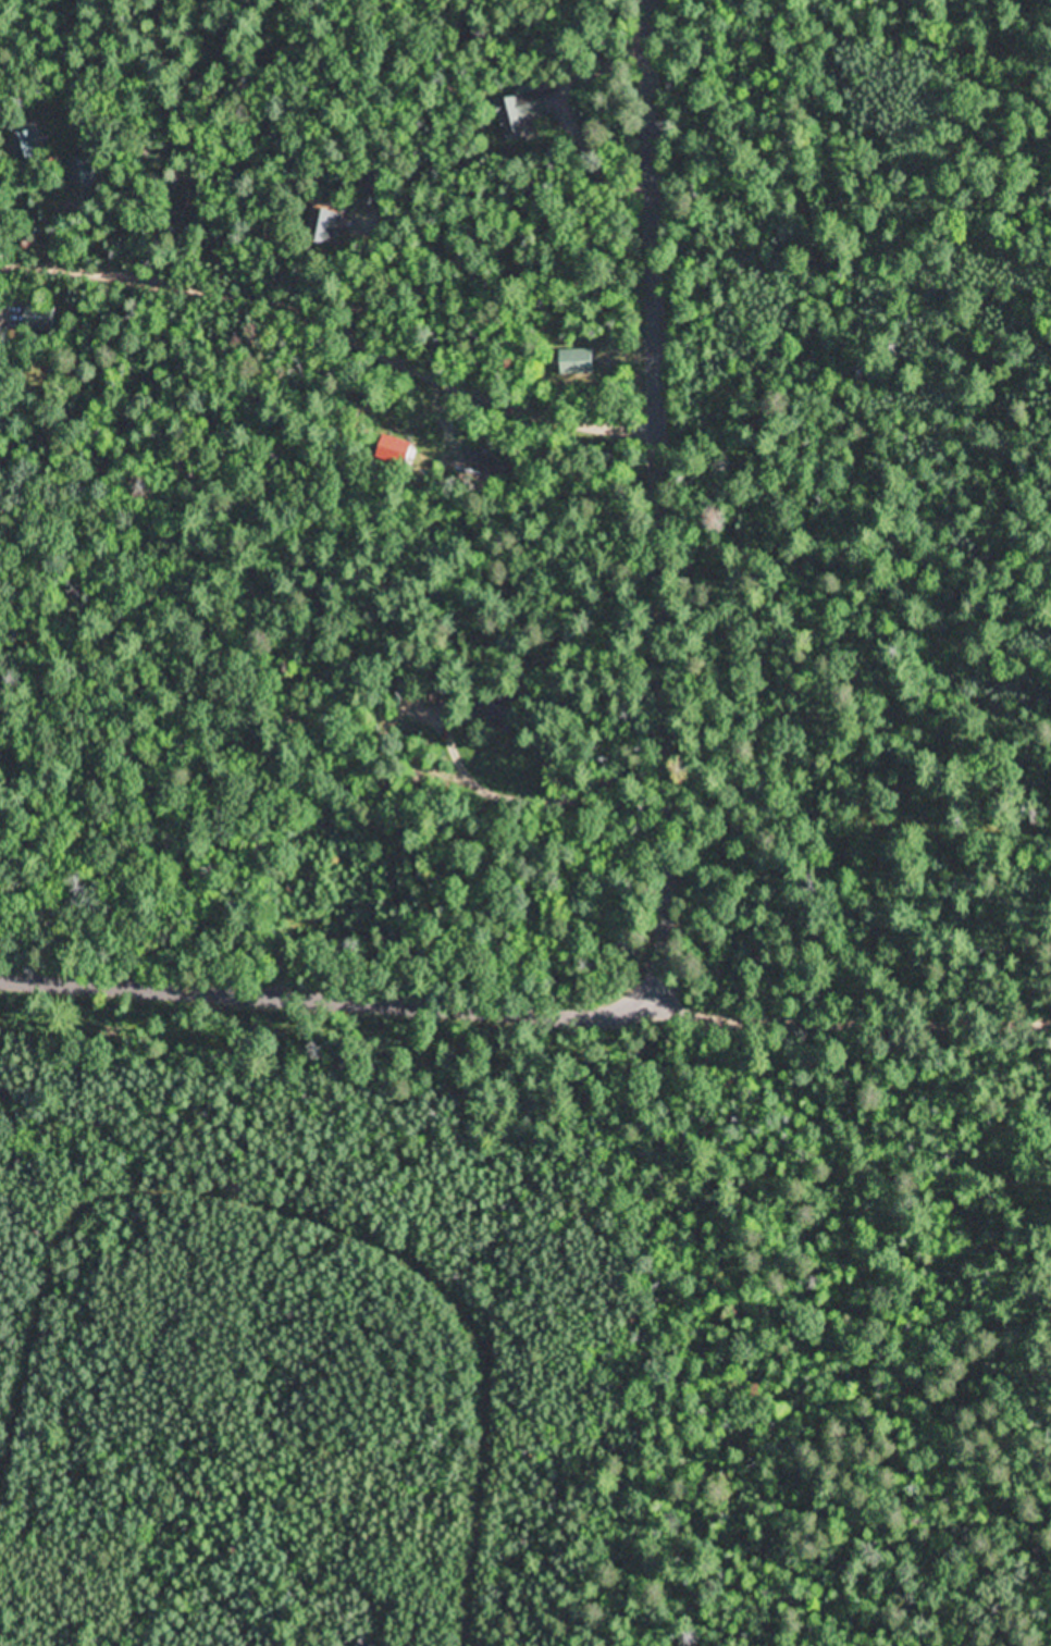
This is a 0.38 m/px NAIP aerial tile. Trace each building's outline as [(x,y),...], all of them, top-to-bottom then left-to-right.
[(483,103),(491,139),(511,135),(507,119),(532,114),(527,93),(483,103)] [(328,242),(332,214),(319,212),(315,240),(328,242)] [(558,376),(592,376),(592,350),(558,350),(558,376)]
